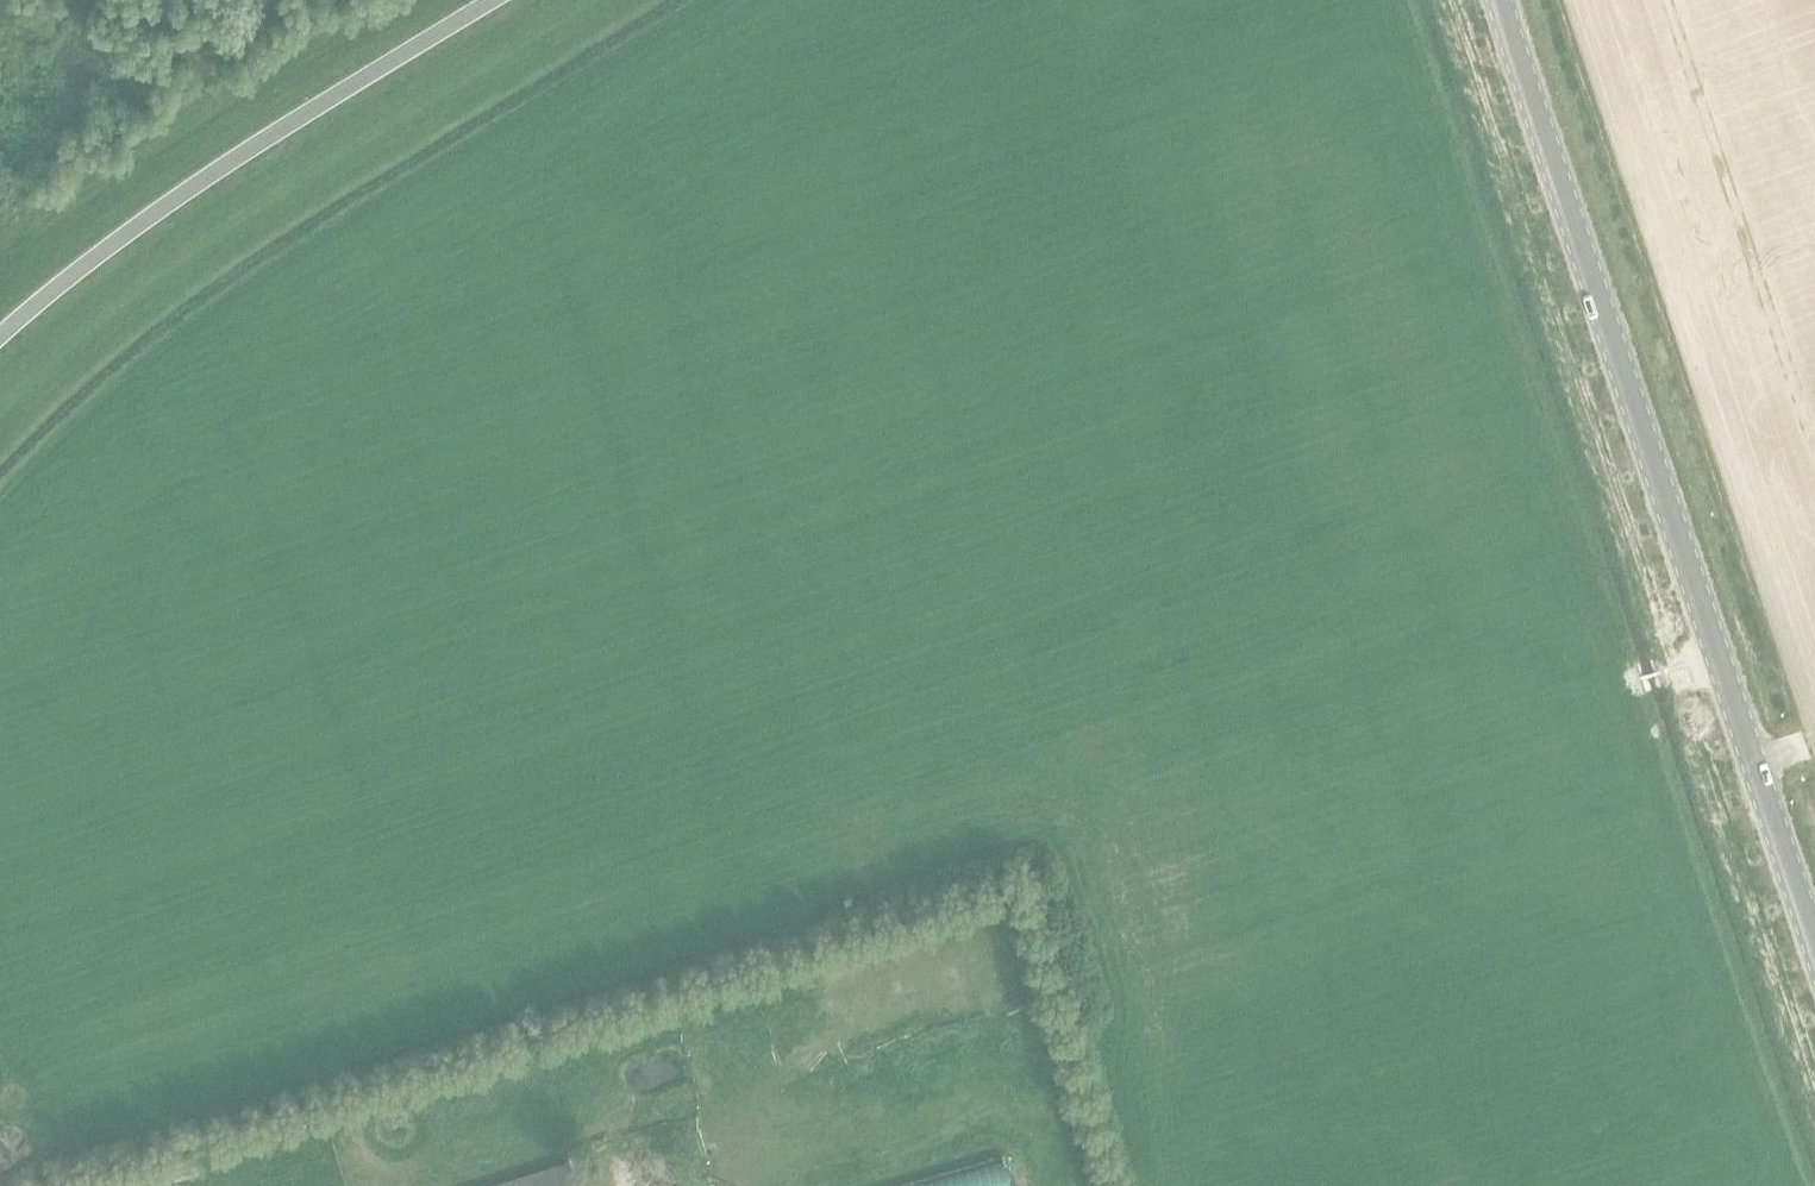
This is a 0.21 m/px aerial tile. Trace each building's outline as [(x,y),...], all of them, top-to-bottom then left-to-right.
[(893,1185),(1018,1185),(1006,1151),(893,1185)] [(576,1163),(500,1185),(583,1185),(576,1163)]
